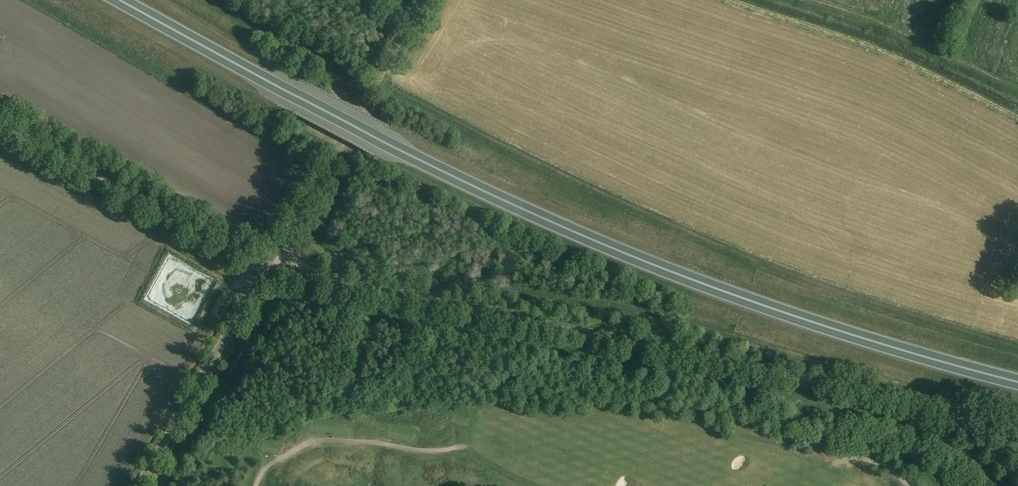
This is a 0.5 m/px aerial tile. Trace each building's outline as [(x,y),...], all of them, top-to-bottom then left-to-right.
[(367,140),(369,135),(359,130),(357,136),(367,140)] [(187,316),(195,318),(209,294),(209,295),(214,286),(215,282),(201,274),(196,273),(183,296),(184,293),(180,291),(172,289),(174,285),(169,284),(166,295),(171,296),(170,300),(178,302),(176,312),(183,314),(187,316)] [(220,318),(226,307),(219,303),(213,314),(220,318)]
